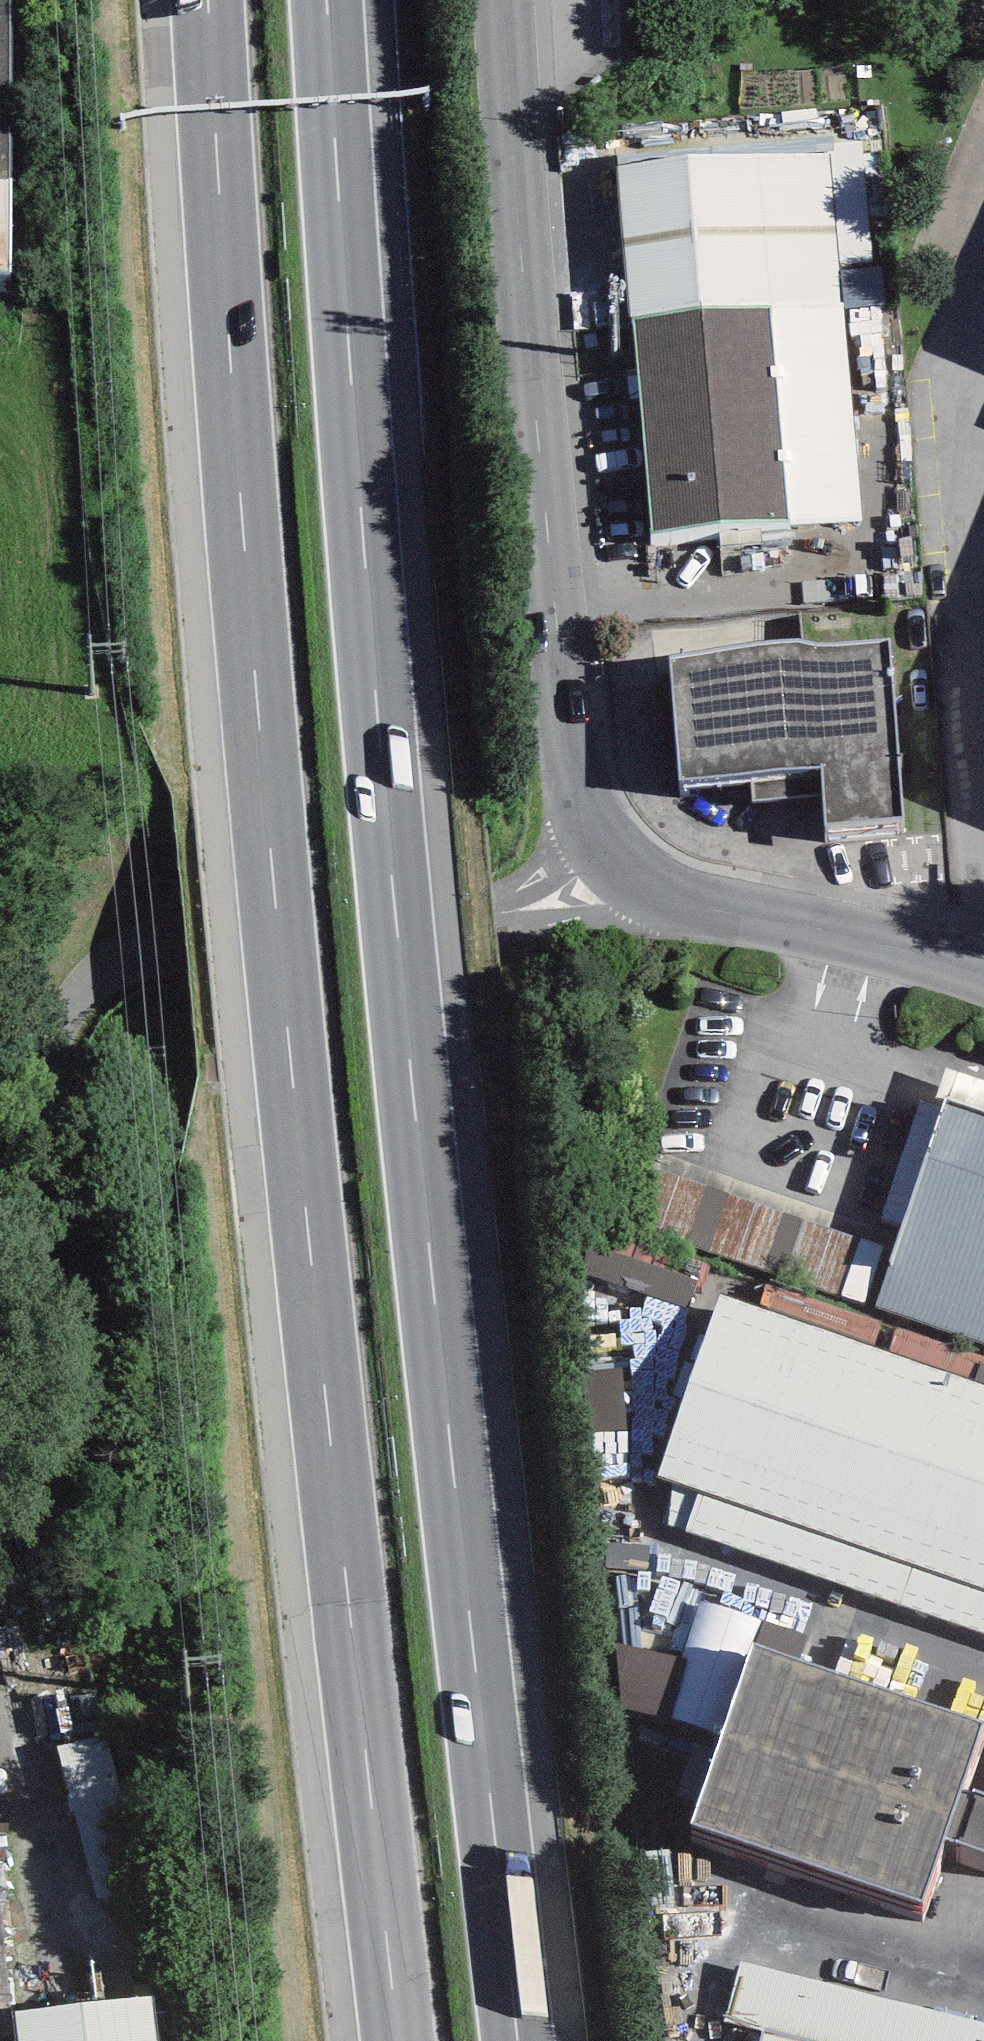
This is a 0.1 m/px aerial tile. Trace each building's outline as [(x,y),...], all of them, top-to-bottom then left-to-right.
[(5,0),(0,0),(0,270),(9,270),(5,0)] [(831,150),(619,166),(630,318),(842,302),(831,150)] [(842,302),(630,318),(649,531),(788,520),(789,527),(862,521),(844,301),(842,302)] [(670,657),(679,780),(751,773),(822,767),(825,796),(826,827),(903,818),(887,638),(875,644),(848,646),(815,643),(794,640),(761,641),(670,657)] [(822,767),(751,773),(754,802),(825,796),(822,767)] [(983,1113),(983,1081),(946,1068),(936,1096),(946,1100),(983,1113)] [(946,1100),(875,1308),(983,1345),(983,1113),(946,1100)] [(855,1237),(641,1165),(622,1221),(836,1293),(855,1237)] [(697,1282),(586,1244),(585,1274),(689,1306),(697,1282)] [(721,1296),(658,1470),(673,1482),(669,1524),(983,1630),(983,1387),(721,1296)] [(622,1370),(585,1373),(590,1433),(627,1430),(622,1370)] [(760,1619),(701,1598),(681,1657),(690,1661),(671,1717),(721,1734),(752,1643),(760,1619)] [(808,1636),(764,1622),(757,1645),(800,1660),(808,1636)] [(757,1645),(752,1643),(721,1734),(689,1823),(808,1864),(869,1683),(800,1660),(757,1645)] [(616,1645),(621,1709),(671,1717),(690,1661),(681,1657),(616,1645)] [(869,1683),(808,1864),(923,1903),(946,1836),(983,1849),(983,1793),(963,1786),(983,1725),(983,1722),(869,1683)] [(77,1758),(96,1908),(137,1903),(118,1753),(77,1758)] [(739,1961),(723,2022),(761,2032),(797,2040),(983,2040),(983,2024),(739,1961)] [(12,2014),(16,2040),(155,2040),(149,1996),(12,2014)] [(761,2032),(759,2040),(797,2040),(761,2032)]
